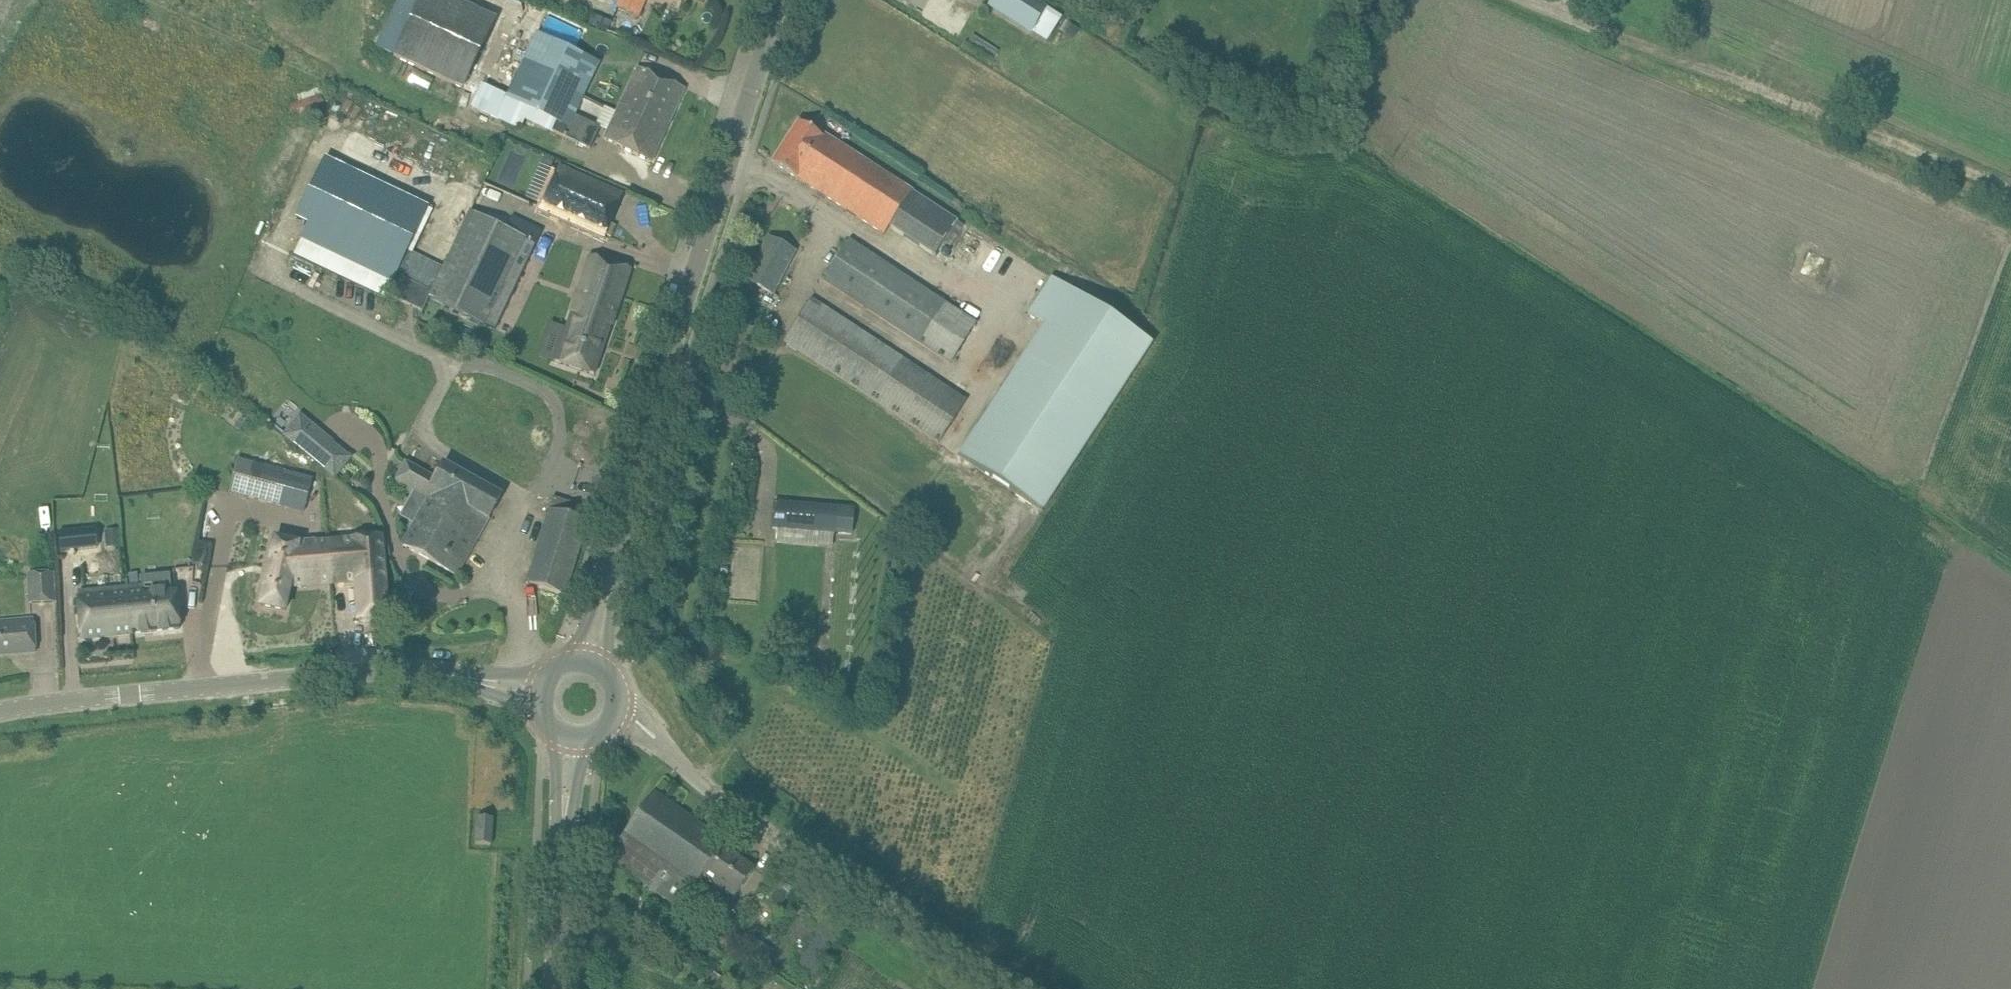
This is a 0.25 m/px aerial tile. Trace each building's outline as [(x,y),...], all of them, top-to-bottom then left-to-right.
[(375,49),(463,89),(472,72),(497,20),(456,0),(399,0),(375,49)] [(1035,0),(991,0),(987,6),(1031,33),(1047,8),(1035,0)] [(481,82),(474,94),(525,118),(552,130),(590,148),(600,126),(596,125),(575,115),(584,97),(587,91),(599,63),(537,34),(507,95),(481,82)] [(603,109),(596,125),(600,126),(608,130),(604,140),(633,154),(651,162),(668,125),(685,88),(666,80),(637,67),(616,115),(603,109)] [(912,191),(841,145),(824,134),(822,137),(798,121),(772,162),(884,234),(889,227),(934,256),(936,254),(942,259),(951,246),(944,241),(957,221),(912,191)] [(545,155),(541,165),(549,169),(550,169),(555,159),(545,155)] [(323,158),(295,217),(308,224),(300,239),(390,282),(384,293),(386,294),(422,312),(429,297),(428,297),(431,291),(403,278),(407,269),(399,266),(407,250),(427,207),(337,164),(323,158)] [(559,164),(540,208),(604,236),(623,193),(559,164)] [(469,212),(431,291),(428,297),(429,297),(495,329),(542,230),(512,216),(506,229),(469,212)] [(768,237),(746,280),(773,294),(795,251),(768,237)] [(821,280),(950,364),(978,321),(849,238),(821,280)] [(629,270),(590,256),(555,361),(594,374),(629,270)] [(1152,343),(1051,277),(1027,314),(1044,325),(958,455),(1043,510),(1152,343)] [(785,341),(938,441),(967,400),(812,299),(785,341)] [(285,435),(316,459),(331,441),(313,426),(300,416),(285,435)] [(304,511),(312,478),(238,459),(229,492),(304,511)] [(406,460),(392,484),(411,495),(427,503),(430,499),(470,522),(467,528),(479,535),(501,496),(443,463),(436,477),(406,460)] [(526,583),(565,595),(591,510),(552,498),(526,583)] [(414,526),(403,545),(456,575),(479,535),(467,528),(470,522),(430,499),(427,503),(414,526)] [(851,535),(853,508),(774,501),(772,528),(851,535)] [(73,534),(60,535),(61,551),(77,549),(77,547),(78,547),(101,544),(100,531),(73,534)] [(274,538),(260,605),(285,610),(290,587),(355,582),(358,620),(388,618),(382,537),(299,543),(274,538)] [(52,602),(51,573),(29,574),(30,603),(52,602)] [(141,586),(126,588),(131,634),(179,629),(175,589),(142,593),(141,586)] [(126,588),(87,592),(88,598),(78,599),(82,639),(131,634),(126,588)] [(35,652),(34,632),(33,618),(0,621),(0,654),(35,652)] [(726,841),(653,791),(618,841),(624,845),(613,861),(679,907),(702,876),(734,898),(754,869),(722,846),(726,841)] [(492,818),(477,817),(475,844),(491,845),(492,818)]
